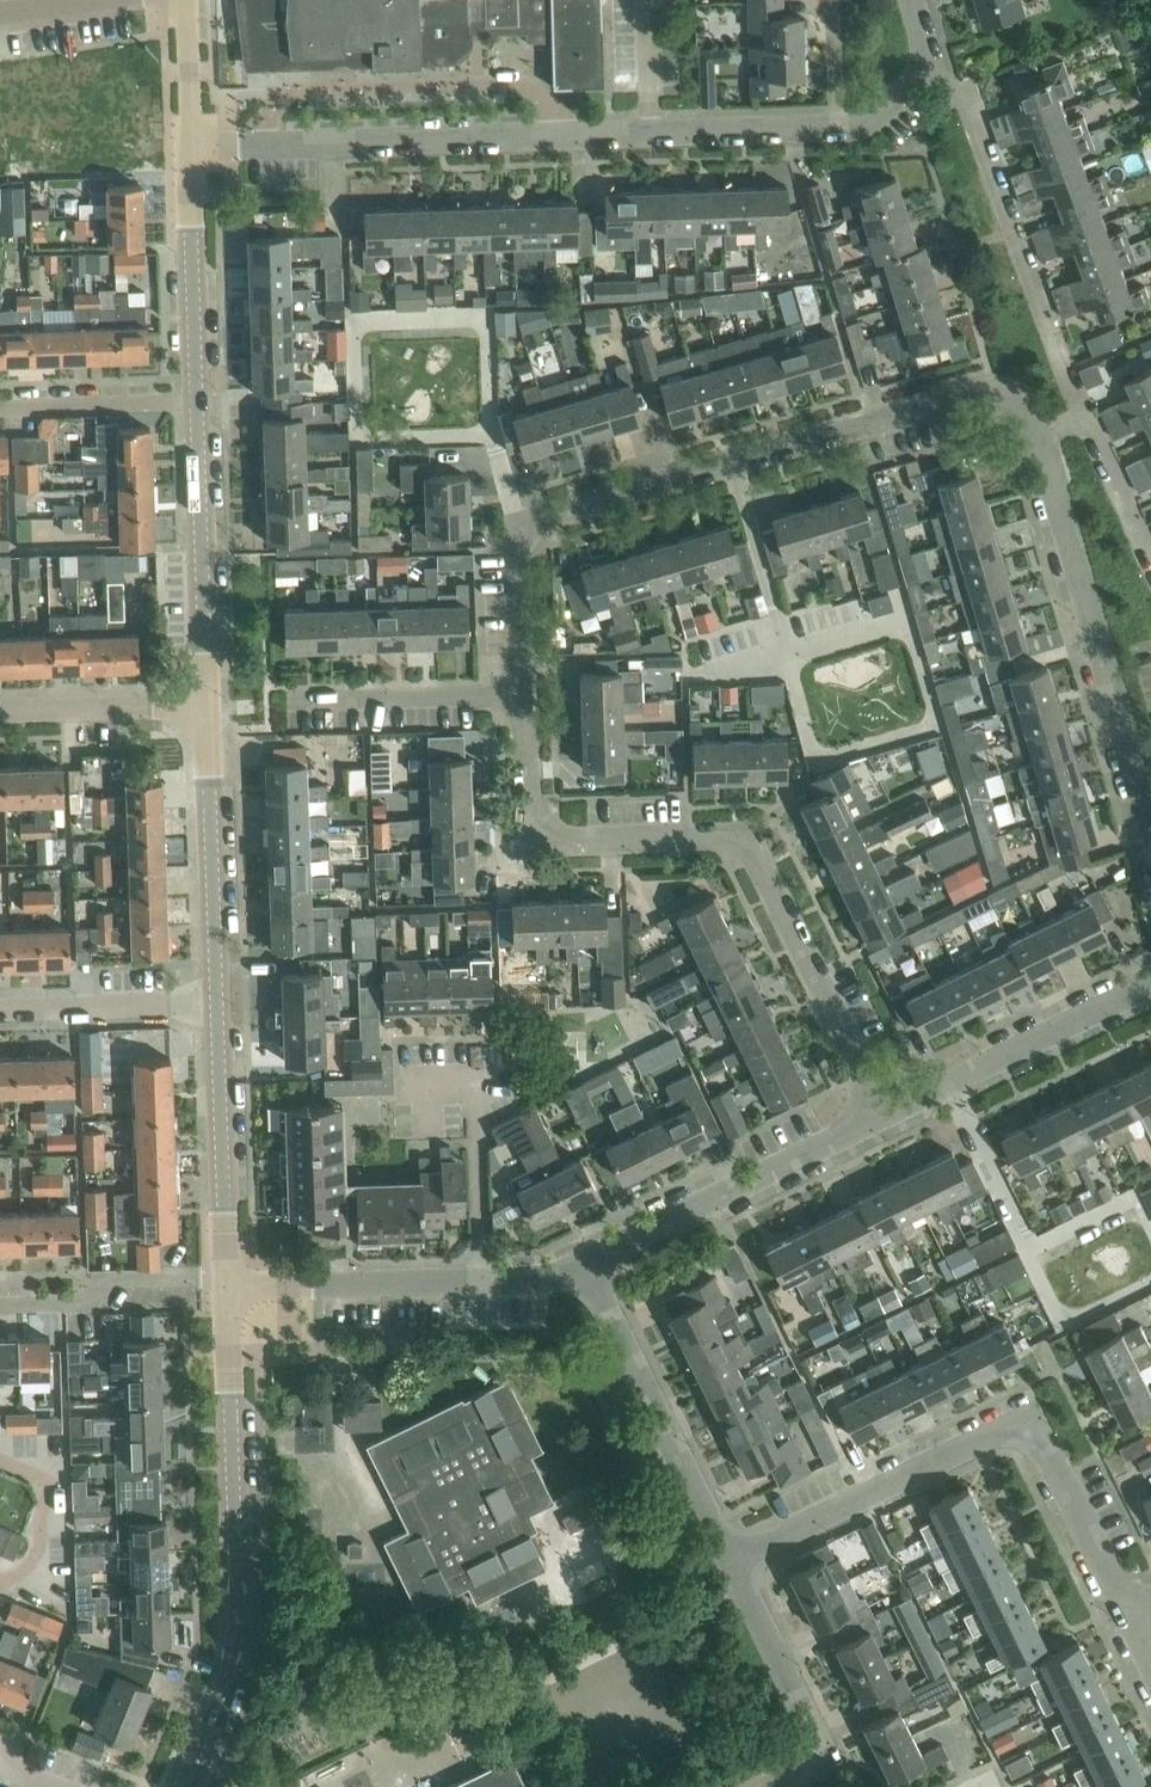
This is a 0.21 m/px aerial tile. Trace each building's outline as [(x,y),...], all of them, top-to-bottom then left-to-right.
[(286,63),(277,6),(278,0),(237,0),(245,64),(286,63)] [(286,63),(340,62),(368,61),(368,66),(420,65),(419,60),(446,59),(451,57),(457,55),(462,51),(465,47),(467,41),(468,35),(489,34),(525,33),(525,42),(551,41),(551,54),(552,86),(603,85),(602,52),(600,0),(278,0),(277,6),(286,63)] [(803,45),(802,14),(783,15),(782,0),(778,0),(748,1),(748,28),(763,28),(764,46),(803,45)] [(1023,13),(1019,0),(977,0),(984,24),(1023,13)] [(744,9),(701,8),(701,34),(744,35),(744,9)] [(803,45),(764,46),(749,46),(750,58),(759,58),(759,75),(750,76),(751,93),(757,93),(757,98),(785,97),(785,75),(804,74),(803,45)] [(713,60),(728,60),(728,47),(698,48),(699,104),(716,104),(715,75),(713,75),(713,60)] [(1025,105),(990,117),(996,132),(1064,107),(1059,94),(1074,88),(1063,59),(1044,66),(1049,79),(1019,90),(1025,105)] [(1111,99),(1084,101),(1085,119),(1112,117),(1111,99)] [(1064,107),(996,132),(1002,147),(1035,134),(1040,148),(1089,130),(1083,115),(1068,120),(1064,107)] [(1144,114),(1128,119),(1133,135),(1149,130),(1144,114)] [(1094,146),(1089,130),(1040,148),(1045,162),(1011,174),(1016,189),(1085,164),(1080,151),(1094,146)] [(88,189),(88,164),(68,164),(68,189),(88,189)] [(1085,164),(1016,189),(1021,203),(1055,190),(1060,204),(1109,186),(1103,171),(1089,176),(1085,164)] [(841,205),(844,216),(861,211),(901,199),(894,176),(854,188),(857,200),(841,205)] [(814,220),(816,225),(829,221),(829,216),(819,181),(802,185),(813,221),(814,220)] [(23,185),(0,186),(0,233),(23,232),(23,215),(23,185)] [(757,226),(753,226),(754,246),(766,246),(765,226),(787,225),(786,185),(755,186),(757,226)] [(109,216),(143,215),(142,186),(108,187),(109,216)] [(725,187),(727,227),(723,227),(724,247),(736,247),(735,227),(753,226),(757,226),(755,186),(725,187)] [(1114,202),(1109,186),(1060,204),(1066,219),(1032,231),(1037,245),(1105,220),(1100,207),(1114,202)] [(727,227),(725,187),(695,188),(697,228),(693,228),(693,244),(694,248),(706,248),(705,228),(723,227),(727,227)] [(695,188),(665,189),(667,229),(663,229),(664,249),(675,249),(675,245),(693,244),(693,228),(697,228),(695,188)] [(634,261),(650,260),(650,230),(663,229),(667,229),(665,189),(635,190),(636,230),(633,230),(633,250),(634,250),(634,261)] [(636,230),(635,190),(604,191),(605,230),(603,230),(604,251),(615,251),(614,230),(633,230),(636,230)] [(851,240),(868,235),(908,223),(901,199),(861,211),(864,223),(848,227),(851,240)] [(555,242),(577,242),(577,254),(591,253),(590,211),(576,211),(575,201),(545,202),(546,243),(543,243),(544,263),(555,262),(555,242)] [(516,244),(512,244),(513,264),(525,263),(524,243),(543,243),(546,243),(545,202),(515,203),(516,244)] [(512,244),(516,244),(515,203),(485,204),(486,245),(482,245),(484,282),(500,281),(499,264),(495,265),(494,245),(512,244)] [(455,246),(452,246),(452,266),(464,266),(464,245),(482,245),(486,245),(485,204),(454,205),(455,246)] [(433,247),(452,246),(455,246),(454,205),(424,207),(425,246),(422,247),(423,267),(434,267),(433,247)] [(404,268),(410,268),(409,247),(422,247),(425,246),(424,207),(393,208),(394,248),(392,248),(393,268),(404,268)] [(394,248),(393,208),(363,209),(365,248),(362,248),(363,269),(374,269),(373,248),(392,248),(394,248)] [(143,215),(109,216),(110,246),(144,245),(143,215)] [(1109,233),(1105,220),(1037,245),(1042,259),(1076,247),(1081,260),(1129,243),(1124,227),(1109,233)] [(327,264),(339,264),(337,234),(267,236),(266,221),(247,222),(247,236),(248,267),(289,266),(289,255),(319,254),(320,265),(327,264)] [(915,245),(908,223),(868,235),(875,258),(883,256),(883,254),(915,245)] [(823,248),(837,244),(831,226),(817,230),(823,248)] [(873,285),(890,280),(890,279),(930,267),(923,243),(915,245),(883,254),(883,256),(887,267),(869,273),(873,285)] [(1129,243),(1081,260),(1087,275),(1052,288),(1057,302),(1125,277),(1121,264),(1135,259),(1129,243)] [(828,265),(842,262),(837,244),(823,248),(828,265)] [(143,270),(142,252),(142,251),(113,251),(114,270),(143,270)] [(290,287),(289,266),(248,267),(249,298),(290,296),(290,299),(310,298),(309,286),(290,287)] [(888,306),(897,303),(937,291),(930,267),(890,279),(890,280),(894,291),(884,294),(888,306)] [(704,288),(724,287),(723,268),(703,270),(704,288)] [(593,298),(592,279),(592,271),(579,272),(580,300),(593,300),(593,298)] [(673,272),(674,291),(694,290),(694,272),(673,272)] [(735,285),(756,284),(755,272),(734,274),(735,285)] [(836,294),(850,290),(845,274),(831,277),(836,294)] [(1130,290),(1125,277),(1057,302),(1062,317),(1097,304),(1102,318),(1150,301),(1145,285),(1130,290)] [(592,279),(593,298),(635,297),(635,280),(635,278),(592,279)] [(645,280),(635,280),(635,297),(646,296),(645,280)] [(394,283),(395,308),(425,307),(425,287),(410,287),(410,282),(394,283)] [(433,302),(452,301),(452,282),(433,282),(433,302)] [(546,301),(546,294),(546,286),(516,287),(516,302),(546,301)] [(778,347),(776,348),(787,387),(816,379),(804,339),(807,338),(801,319),(791,287),(777,291),(786,323),(790,322),(796,342),(778,347)] [(495,289),(495,302),(495,304),(513,303),(513,288),(495,289)] [(760,288),(748,290),(753,307),(755,307),(765,306),(760,289),(760,288)] [(91,359),(119,358),(116,291),(98,291),(98,290),(88,291),(91,359)] [(145,324),(145,321),(144,302),(128,303),(127,290),(116,291),(119,358),(149,357),(148,324),(145,324)] [(850,290),(836,294),(842,313),(856,310),(850,290)] [(74,326),(61,327),(62,360),(91,359),(88,291),(73,291),(74,326)] [(891,317),(895,328),(944,314),(937,291),(897,303),(901,314),(891,317)] [(3,308),(5,362),(33,361),(30,292),(16,293),(16,307),(3,308)] [(33,361),(62,360),(61,327),(42,327),(42,292),(30,292),(33,361)] [(701,313),(699,295),(678,297),(680,315),(701,313)] [(291,326),(291,329),(311,328),(310,317),(291,318),(290,299),(290,296),(249,298),(249,328),(291,326)] [(343,298),(324,298),(324,317),(344,317),(343,298)] [(549,322),(547,310),(529,309),(515,310),(522,332),(550,324),(549,322)] [(585,333),(612,330),(609,309),(583,311),(585,333)] [(514,310),(495,310),(495,333),(515,333),(514,310)] [(804,339),(816,379),(845,370),(834,332),(837,331),(831,310),(819,313),(825,333),(807,338),(804,339)] [(890,356),(911,350),(951,338),(944,314),(895,328),(875,334),(879,349),(887,346),(890,356)] [(850,341),(864,337),(859,320),(845,323),(850,341)] [(291,329),(291,326),(249,328),(250,357),(292,356),(292,359),(312,359),(311,347),(292,347),(291,329)] [(346,345),(345,345),(344,327),(328,327),(329,357),(346,357),(346,345)] [(773,327),(743,336),(749,356),(746,357),(758,396),(787,387),(776,348),(778,347),(773,327)] [(643,378),(644,378),(657,375),(662,373),(658,361),(649,331),(631,336),(637,357),(643,378)] [(729,404),(758,396),(746,357),(749,356),(743,336),(732,339),(714,345),(720,365),(717,365),(729,404)] [(857,364),(876,359),(870,336),(864,337),(850,341),(857,364)] [(1150,354),(1150,337),(1139,341),(1145,356),(1150,354)] [(720,365),(714,345),(703,348),(686,353),(691,373),(688,374),(700,413),(729,404),(717,365),(720,365)] [(670,421),(700,413),(688,374),(691,373),(686,353),(674,357),(658,361),(662,373),(657,375),(670,421)] [(293,378),(292,356),(250,357),(251,387),(261,387),(262,402),(271,401),(300,400),(300,388),(313,388),(312,377),(293,378)] [(625,361),(631,382),(643,379),(643,378),(637,357),(625,361)] [(620,385),(602,390),(600,391),(611,429),(641,420),(630,382),(631,382),(625,361),(614,364),(620,385)] [(1097,367),(1082,372),(1089,393),(1105,388),(1097,367)] [(591,393),(573,398),(571,399),(582,438),(611,429),(600,391),(602,390),(596,369),(585,372),(591,393)] [(1150,402),(1150,369),(1126,380),(1133,393),(1100,409),(1107,423),(1150,402)] [(542,407),(553,446),(582,438),(571,399),(573,398),(567,378),(538,386),(544,407),(542,407)] [(507,450),(521,446),(524,455),(553,446),(542,407),(544,407),(538,386),(537,382),(521,386),(529,411),(514,416),(512,409),(497,414),(507,450)] [(304,446),(304,449),(348,447),(348,430),(303,431),(303,415),(310,415),(310,400),(300,400),(271,401),(271,416),(263,417),(263,447),(304,446)] [(1107,423),(1113,438),(1146,422),(1150,434),(1150,402),(1107,423)] [(97,458),(152,457),(151,428),(117,428),(117,421),(95,422),(96,443),(81,444),(81,458),(84,458),(97,458)] [(25,460),(38,460),(48,459),(47,436),(25,437),(25,460)] [(13,437),(14,460),(25,460),(25,437),(13,437)] [(324,479),(336,478),(349,478),(349,465),(324,465),(324,467),(305,467),(304,449),(304,446),(263,447),(264,478),(305,477),(305,480),(324,479)] [(1150,469),(1150,453),(1126,465),(1133,478),(1150,469)] [(118,485),(118,486),(152,485),(152,457),(97,458),(98,473),(98,485),(118,485)] [(97,458),(84,458),(85,473),(98,473),(97,458)] [(14,488),(38,488),(38,460),(25,460),(14,460),(14,488)] [(425,504),(467,503),(466,474),(429,475),(429,461),(399,462),(400,488),(424,487),(425,504)] [(946,511),(982,501),(974,471),(960,475),(956,461),(908,475),(913,491),(938,483),(946,511)] [(1133,478),(1139,491),(1150,485),(1150,469),(1133,478)] [(305,493),(305,480),(305,477),(264,478),(265,508),(306,507),(306,509),(349,508),(348,496),(326,497),(325,493),(305,493)] [(884,509),(897,505),(898,505),(895,496),(902,498),(906,493),(904,486),(898,484),(893,489),(890,478),(876,482),(884,509)] [(69,517),(84,516),(119,515),(153,515),(152,485),(118,486),(119,499),(99,499),(99,502),(83,502),(83,509),(69,509),(69,517)] [(357,489),(356,489),(356,505),(361,505),(370,505),(369,488),(357,489)] [(842,537),(844,537),(862,531),(868,551),(888,545),(876,506),(865,509),(860,491),(830,499),(842,537)] [(844,537),(842,537),(830,499),(801,508),(812,547),(815,546),(834,540),(840,559),(850,556),(844,537)] [(930,516),(934,529),(950,524),(954,539),(991,529),(982,501),(946,511),(930,516)] [(426,543),(426,532),(468,531),(467,503),(425,504),(425,522),(410,522),(410,543),(426,543)] [(370,505),(361,505),(356,505),(357,524),(370,523),(370,505)] [(902,523),(897,505),(884,509),(889,527),(902,523)] [(306,507),(265,508),(266,538),(276,538),(277,552),(328,551),(351,550),(350,537),(327,537),(327,526),(306,527),(306,509),(306,507)] [(812,547),(801,508),(771,517),(783,555),(804,549),(810,568),(821,565),(815,546),(812,547)] [(153,515),(119,515),(84,516),(84,528),(98,528),(98,530),(120,529),(120,544),(154,543),(153,515)] [(62,517),(62,530),(70,530),(84,529),(84,528),(84,516),(69,517),(62,517)] [(910,552),(902,523),(889,527),(897,556),(910,552)] [(747,582),(757,579),(746,540),(732,544),(726,525),(696,534),(708,573),(712,572),(730,566),(736,585),(747,582)] [(962,567),(1002,555),(996,537),(993,538),(991,529),(954,539),(943,543),(951,570),(962,567)] [(357,533),(357,549),(391,548),(391,532),(357,533)] [(668,542),(679,581),(683,580),(701,575),(706,594),(718,591),(712,572),(708,573),(696,534),(668,542)] [(650,590),(654,589),(672,583),(678,603),(689,600),(683,580),(679,581),(668,542),(639,551),(650,590)] [(106,575),(104,551),(95,552),(96,576),(106,575)] [(654,589),(650,590),(639,551),(610,559),(622,598),(625,597),(643,592),(649,612),(660,609),(654,589)] [(900,584),(891,555),(890,551),(872,556),(882,589),(900,584)] [(918,579),(910,552),(897,556),(905,583),(918,579)] [(106,554),(107,569),(138,568),(138,553),(106,554)] [(3,577),(3,574),(10,574),(10,554),(0,555),(0,577),(3,577)] [(19,575),(39,574),(38,555),(18,555),(19,575)] [(962,567),(970,596),(1007,585),(1004,574),(1007,573),(1002,555),(962,567)] [(363,557),(346,557),(347,571),(364,570),(363,557)] [(274,560),(274,575),(315,574),(314,558),(274,560)] [(376,583),(407,582),(406,559),(375,560),(376,583)] [(615,621),(631,617),(625,597),(622,598),(610,559),(581,568),(583,576),(565,582),(574,614),(593,609),(592,607),(609,602),(615,621)] [(436,565),(424,565),(424,582),(425,582),(437,582),(436,565)] [(804,568),(781,579),(790,598),(813,588),(804,568)] [(905,583),(914,612),(927,608),(918,579),(905,583)] [(435,602),(436,643),(467,642),(466,603),(468,603),(467,581),(456,581),(456,602),(437,602),(435,602)] [(928,599),(948,593),(945,581),(924,587),(928,599)] [(426,603),(407,603),(404,604),(405,644),(436,643),(435,602),(437,602),(437,582),(425,582),(426,603)] [(407,583),(401,583),(396,583),(396,604),(377,604),(374,605),(375,645),(405,644),(404,604),(407,603),(407,583)] [(347,606),(344,606),(345,646),(375,645),(374,605),(377,604),(377,584),(365,584),(366,605),(347,606)] [(344,606),(347,606),(347,585),(335,586),(336,607),(317,607),(314,607),(315,647),(345,646),(344,606)] [(1016,613),(1007,585),(970,596),(961,598),(969,627),(1016,613)] [(314,607),(317,607),(316,586),(305,587),(306,608),(284,608),(285,648),(315,647),(314,607)] [(750,617),(767,612),(768,612),(762,591),(744,596),(750,617)] [(872,614),(893,608),(889,592),(868,597),(872,614)] [(693,614),(698,631),(701,630),(701,631),(719,626),(714,608),(693,614)] [(935,636),(927,608),(914,612),(922,640),(935,636)] [(109,618),(108,611),(79,612),(82,668),(110,667),(109,618)] [(82,668),(79,612),(51,613),(52,635),(53,669),(82,668)] [(1024,642),(1016,613),(969,627),(960,629),(972,672),(984,668),(1013,660),(1010,646),(1024,642)] [(698,632),(698,631),(693,614),(681,617),(686,635),(698,632)] [(631,617),(615,621),(609,623),(617,650),(640,649),(631,617)] [(109,618),(110,667),(138,666),(137,632),(123,633),(122,618),(109,618)] [(52,635),(49,636),(22,636),(23,670),(53,669),(52,635)] [(23,670),(22,636),(0,637),(0,671),(23,670)] [(928,662),(942,658),(935,636),(922,640),(928,662)] [(996,711),(1054,695),(1046,666),(1017,674),(1013,660),(984,668),(996,711)] [(638,699),(638,680),(641,680),(641,670),(618,670),(618,672),(580,673),(581,704),(622,703),(622,699),(638,699)] [(740,707),(740,690),(720,690),(720,707),(740,707)] [(690,691),(689,709),(713,709),(713,691),(690,691)] [(1062,723),(1054,695),(996,711),(997,714),(1006,711),(1013,737),(1062,723)] [(642,699),(638,699),(622,699),(622,703),(581,704),(582,735),(623,734),(623,730),(622,710),(642,710),(642,699)] [(947,726),(960,722),(954,700),(941,704),(947,726)] [(752,738),(753,778),(785,777),(784,736),(761,737),(761,718),(750,719),(750,737),(752,738)] [(723,739),(724,779),(753,778),(752,738),(750,737),(732,738),(731,719),(720,720),(721,739),(723,739)] [(723,739),(721,739),(702,739),(701,720),(689,721),(690,740),(692,740),(694,781),(724,779),(723,739)] [(968,750),(960,722),(947,726),(955,754),(968,750)] [(1029,749),(1033,762),(1074,750),(1069,731),(1065,732),(1062,723),(1013,737),(1009,738),(1013,753),(1029,749)] [(684,753),(683,727),(662,728),(663,754),(684,753)] [(623,734),(582,735),(583,765),(624,764),(623,741),(644,741),(643,729),(623,730),(623,734)] [(462,733),(429,734),(429,756),(430,756),(430,758),(462,757),(462,733)] [(300,737),(303,759),(322,756),(319,734),(300,737)] [(976,779),(968,750),(955,754),(963,782),(976,779)] [(1025,795),(1079,779),(1076,769),(1079,768),(1074,750),(1033,762),(1017,767),(1025,795)] [(938,752),(923,753),(925,783),(940,782),(938,752)] [(429,789),(470,788),(469,757),(462,757),(430,758),(430,756),(429,756),(408,756),(408,768),(428,768),(429,787),(429,789)] [(849,815),(851,818),(872,807),(851,760),(809,780),(817,796),(800,805),(813,833),(849,815)] [(266,794),(306,792),(306,796),(326,795),(326,783),(305,783),(305,762),(264,763),(266,794)] [(34,820),(35,846),(46,846),(46,835),(51,835),(50,819),(48,801),(62,801),(61,766),(33,767),(34,802),(33,802),(34,820)] [(4,768),(5,803),(33,802),(34,802),(33,767),(4,768)] [(370,781),(371,788),(390,788),(389,769),(370,769),(370,781)] [(94,810),(93,795),(83,795),(82,771),(69,771),(69,784),(70,810),(83,810),(94,810)] [(366,797),(365,771),(344,772),(345,798),(366,797)] [(109,809),(126,809),(162,808),(161,779),(125,780),(126,795),(93,795),(94,810),(109,809)] [(984,807),(976,779),(963,782),(971,810),(984,807)] [(1079,779),(1025,795),(1033,824),(1035,823),(1087,808),(1079,779)] [(471,818),(470,788),(429,789),(429,787),(409,788),(409,799),(430,799),(430,817),(430,820),(471,818)] [(306,792),(266,794),(267,824),(308,823),(308,825),(327,824),(327,814),(307,814),(306,796),(306,792)] [(887,834),(932,813),(925,797),(856,829),(851,818),(849,815),(813,833),(826,859),(863,842),(864,845),(883,836),(887,834)] [(984,807),(971,810),(980,839),(993,836),(984,807)] [(127,838),(163,836),(162,808),(126,809),(127,838)] [(1095,836),(1087,808),(1035,823),(1047,859),(1060,855),(1063,865),(1087,859),(1081,841),(1095,836)] [(94,810),(94,825),(109,825),(109,809),(94,810)] [(388,818),(388,825),(389,825),(389,830),(399,830),(398,828),(410,827),(411,829),(431,828),(431,847),(431,850),(472,849),(471,818),(430,820),(430,817),(410,817),(388,818)] [(389,844),(388,825),(388,818),(371,819),(372,844),(389,844)] [(24,847),(35,846),(34,820),(20,820),(20,836),(23,836),(24,847)] [(308,853),(309,856),(340,855),(339,843),(308,844),(308,825),(308,823),(267,824),(268,855),(308,853)] [(1001,836),(1003,863),(1040,860),(1037,833),(1001,836)] [(164,865),(163,836),(127,838),(128,866),(164,865)] [(999,856),(993,836),(980,839),(986,860),(999,856)] [(876,869),(878,872),(897,863),(892,853),(872,862),(864,845),(863,842),(826,859),(840,887),(876,869)] [(431,850),(431,847),(411,848),(411,859),(432,859),(433,880),(473,878),(472,849),(431,850)] [(392,848),(373,849),(373,863),(392,863),(392,848)] [(94,868),(111,868),(111,852),(93,853),(94,868)] [(269,884),(310,883),(310,886),(330,885),(330,873),(310,874),(309,856),(308,853),(268,855),(269,884)] [(1063,865),(1059,857),(1039,867),(1045,879),(1065,869),(1063,865)] [(975,891),(987,885),(978,858),(956,869),(968,894),(975,891)] [(130,895),(165,894),(164,865),(128,866),(130,895)] [(1012,880),(1018,892),(1045,879),(1039,867),(1012,880)] [(111,868),(94,868),(94,883),(112,882),(111,868)] [(910,890),(921,884),(914,869),(884,884),(878,872),(876,869),(840,887),(853,914),(890,896),(892,900),(911,891),(910,890)] [(368,873),(367,873),(349,873),(350,884),(368,884),(368,873)] [(1018,892),(1012,880),(986,893),(992,905),(1018,892)] [(310,883),(269,884),(270,915),(311,914),(311,916),(331,915),(331,903),(310,904),(310,886),(310,883)] [(38,888),(38,910),(53,910),(52,887),(38,888)] [(38,910),(38,888),(22,889),(22,910),(38,910)] [(1062,915),(1079,949),(1107,936),(1100,922),(1113,915),(1100,888),(1073,901),(1076,908),(1062,915)] [(966,918),(992,905),(986,893),(960,906),(966,918)] [(165,894),(130,895),(131,924),(166,923),(165,894)] [(689,941),(726,923),(712,895),(677,913),(676,911),(657,921),(661,930),(680,921),(688,938),(689,941)] [(890,896),(853,914),(867,941),(902,924),(903,926),(923,917),(919,907),(899,916),(892,900),(890,896)] [(621,936),(607,937),(605,937),(603,898),(573,899),(574,939),(576,939),(596,938),(596,959),(601,959),(603,1003),(624,1002),(621,936)] [(574,939),(573,899),(543,900),(544,941),(547,941),(565,940),(566,960),(577,960),(576,939),(574,939)] [(497,941),(513,941),(536,941),(537,961),(548,961),(547,941),(544,941),(543,900),(511,901),(512,904),(496,904),(497,941)] [(934,919),(940,931),(966,918),(960,906),(934,919)] [(452,922),(455,922),(455,931),(457,931),(461,948),(468,948),(468,922),(467,909),(452,910),(452,922)] [(467,909),(468,922),(490,921),(489,909),(481,909),(467,909)] [(111,910),(96,910),(96,925),(111,925),(111,924),(111,910)] [(439,910),(424,911),(425,923),(439,923),(439,910)] [(425,923),(424,911),(409,911),(409,924),(425,923)] [(391,925),(390,912),(375,912),(375,925),(391,925)] [(311,914),(270,915),(271,946),(311,945),(311,947),(332,946),(332,934),(312,935),(311,916),(311,914)] [(1062,915),(1036,928),(1052,962),(1079,949),(1062,915)] [(1030,916),(1017,922),(1023,934),(1011,940),(1029,978),(1045,970),(1044,966),(1052,962),(1036,928),(1030,916)] [(940,931),(934,919),(907,932),(913,944),(940,931)] [(167,952),(166,923),(131,924),(111,924),(111,925),(112,940),(131,939),(132,953),(167,952)] [(677,961),(675,957),(693,948),(701,965),(703,968),(739,951),(726,923),(689,941),(688,938),(670,947),(670,949),(658,954),(665,967),(677,961)] [(75,927),(76,952),(90,952),(90,941),(97,941),(96,925),(91,925),(88,926),(75,927)] [(97,941),(112,940),(111,925),(96,925),(97,941)] [(986,959),(1002,994),(1030,980),(1029,978),(1003,927),(990,934),(999,952),(986,959)] [(39,929),(40,964),(69,963),(68,928),(39,929)] [(10,930),(11,965),(40,964),(39,929),(10,930)] [(11,965),(10,930),(0,930),(0,966),(11,965)] [(871,960),(881,955),(892,949),(894,954),(913,944),(907,932),(888,942),(877,947),(867,953),(871,960)] [(376,935),(351,936),(353,958),(376,956),(376,935)] [(406,1012),(404,957),(394,957),(393,944),(381,945),(384,1023),(393,1023),(393,1012),(406,1012)] [(469,948),(469,955),(471,1020),(480,1020),(479,1009),(492,1008),(491,954),(479,954),(479,947),(469,948)] [(753,978),(739,951),(703,968),(701,965),(683,974),(688,984),(706,975),(714,992),(716,995),(753,978)] [(426,956),(428,1022),(437,1021),(436,1011),(449,1010),(447,955),(426,956)] [(447,955),(449,1010),(462,1010),(462,1021),(471,1020),(469,955),(447,955)] [(404,957),(406,1012),(419,1011),(420,1022),(428,1022),(426,956),(404,957)] [(959,972),(978,1010),(996,1001),(994,998),(1002,994),(986,959),(959,972)] [(926,970),(901,982),(905,990),(890,998),(903,1025),(917,1019),(923,1032),(950,1019),(933,984),(926,970)] [(961,1018),(978,1010),(959,972),(933,984),(950,1019),(960,1014),(961,1018)] [(283,1017),(338,1015),(338,1003),(338,991),(331,991),(331,973),(321,973),(282,974),(283,1017)] [(765,1004),(753,978),(716,995),(714,992),(696,1001),(701,1011),(720,1002),(728,1019),(729,1022),(765,1004)] [(359,1015),(379,1014),(378,985),(358,985),(359,1015)] [(499,1007),(522,1006),(521,986),(498,987),(499,1007)] [(779,1032),(765,1004),(729,1022),(728,1019),(709,1029),(714,1038),(733,1029),(741,1046),(742,1049),(779,1032)] [(380,1056),(380,1047),(379,1014),(359,1015),(360,1056),(380,1056)] [(338,1015),(283,1017),(285,1060),(324,1059),(323,1029),(339,1028),(338,1015)] [(726,1066),(727,1065),(745,1056),(754,1073),(755,1076),(792,1059),(779,1032),(742,1049),(741,1046),(722,1055),(723,1056),(700,1068),(705,1077),(727,1067),(726,1066)] [(657,1046),(665,1061),(682,1052),(674,1037),(658,1045),(657,1046)] [(380,1047),(380,1056),(381,1056),(381,1077),(351,1078),(324,1079),(324,1093),(394,1091),(392,1047),(380,1047)] [(44,1091),(45,1109),(61,1108),(74,1108),(74,1090),(73,1055),(43,1056),(44,1091)] [(14,1057),(16,1092),(44,1091),(43,1056),(14,1057)] [(81,1090),(102,1089),(102,1071),(107,1071),(106,1056),(81,1057),(81,1072),(80,1072),(81,1090)] [(360,1056),(350,1057),(351,1078),(381,1077),(381,1056),(380,1056),(360,1056)] [(0,1058),(0,1093),(16,1092),(14,1057),(0,1058)] [(135,1088),(170,1087),(169,1058),(133,1059),(135,1088)] [(736,1082),(737,1084),(741,1092),(759,1084),(769,1104),(805,1086),(792,1059),(755,1076),(754,1073),(736,1082)] [(1146,1065),(1122,1077),(1138,1111),(1150,1105),(1150,1077),(1146,1065)] [(714,1119),(691,1072),(664,1085),(672,1101),(658,1108),(662,1117),(679,1151),(707,1137),(702,1126),(714,1119)] [(1098,1089),(1124,1140),(1135,1135),(1126,1117),(1138,1111),(1122,1077),(1098,1089)] [(679,1151),(662,1117),(647,1125),(634,1099),(638,1098),(629,1078),(612,1086),(621,1106),(650,1165),(679,1151)] [(582,1081),(563,1091),(576,1117),(595,1108),(582,1081)] [(170,1087),(135,1088),(136,1118),(171,1116),(170,1087)] [(711,1096),(716,1107),(731,1100),(727,1089),(726,1088),(711,1096)] [(102,1089),(81,1090),(81,1108),(103,1108),(102,1089)] [(1075,1100),(1091,1133),(1104,1127),(1113,1146),(1124,1140),(1098,1089),(1075,1100)] [(1052,1112),(1078,1163),(1088,1158),(1079,1139),(1091,1133),(1075,1100),(1052,1112)] [(297,1214),(298,1246),(337,1245),(336,1229),(345,1229),(342,1118),(346,1118),(345,1104),(278,1106),(281,1215),(297,1214)] [(564,1165),(552,1140),(534,1106),(519,1114),(565,1207),(596,1191),(579,1157),(564,1165)] [(650,1165),(621,1106),(609,1112),(621,1137),(606,1145),(622,1179),(650,1165)] [(30,1126),(34,1126),(45,1126),(45,1109),(30,1109),(30,1126)] [(1078,1163),(1052,1112),(1027,1124),(1044,1156),(1057,1150),(1066,1169),(1078,1163)] [(511,1137),(521,1156),(533,1180),(518,1188),(535,1223),(565,1207),(519,1114),(491,1128),(499,1143),(511,1137)] [(137,1147),(173,1145),(171,1116),(136,1118),(137,1147)] [(1048,1164),(1044,1156),(1027,1124),(1004,1135),(1030,1187),(1040,1182),(1035,1170),(1048,1164)] [(75,1147),(74,1131),(46,1131),(46,1148),(75,1147)] [(82,1150),(104,1149),(104,1131),(81,1131),(82,1150)] [(440,1157),(450,1157),(450,1144),(440,1144),(440,1157)] [(174,1175),(173,1145),(137,1147),(138,1176),(174,1175)] [(104,1149),(82,1150),(83,1167),(105,1167),(104,1149)] [(952,1214),(964,1208),(961,1202),(973,1196),(951,1151),(927,1163),(952,1214)] [(419,1169),(429,1169),(429,1155),(419,1156),(419,1169)] [(450,1157),(440,1157),(441,1169),(442,1213),(443,1213),(464,1212),(463,1157),(450,1157)] [(904,1174),(920,1207),(933,1201),(942,1219),(952,1214),(927,1163),(904,1174)] [(429,1169),(419,1169),(419,1174),(421,1224),(423,1224),(443,1223),(443,1213),(442,1213),(441,1169),(429,1169)] [(49,1193),(48,1171),(31,1172),(32,1194),(49,1193)] [(48,1171),(49,1193),(63,1193),(62,1171),(48,1171)] [(423,1242),(423,1224),(421,1224),(419,1174),(406,1175),(406,1180),(355,1182),(357,1244),(423,1242)] [(881,1185),(906,1236),(917,1231),(908,1214),(920,1207),(904,1174),(881,1185)] [(114,1206),(175,1204),(174,1175),(138,1176),(138,1191),(114,1192),(114,1206)] [(1150,1208),(1150,1184),(1142,1189),(1150,1208)] [(858,1202),(873,1231),(886,1225),(895,1242),(906,1236),(881,1185),(856,1198),(858,1202)] [(85,1207),(105,1207),(105,1188),(84,1189),(85,1207)] [(1076,1213),(1090,1206),(1085,1195),(1071,1202),(1076,1213)] [(79,1211),(60,1211),(59,1197),(48,1197),(48,1212),(50,1212),(51,1247),(80,1246),(79,1211)] [(510,1222),(522,1217),(514,1200),(502,1205),(510,1222)] [(858,1202),(835,1213),(861,1264),(872,1259),(864,1242),(876,1236),(873,1231),(858,1202)] [(176,1233),(175,1204),(114,1206),(115,1220),(115,1235),(140,1234),(140,1235),(176,1233)] [(105,1207),(85,1207),(86,1226),(106,1225),(105,1207)] [(21,1213),(22,1248),(51,1247),(50,1212),(48,1212),(21,1213)] [(22,1248),(21,1213),(0,1213),(0,1249),(22,1248)] [(812,1225),(835,1271),(836,1271),(830,1259),(842,1253),(850,1270),(861,1264),(835,1213),(812,1225)] [(835,1271),(812,1225),(790,1236),(815,1287),(825,1282),(823,1278),(835,1271)] [(1005,1226),(979,1239),(969,1244),(977,1262),(1014,1244),(1005,1226)] [(969,1244),(979,1239),(975,1230),(964,1235),(969,1244)] [(783,1283),(796,1276),(813,1311),(824,1305),(815,1287),(790,1236),(766,1248),(783,1283)] [(955,1256),(962,1270),(977,1262),(970,1248),(955,1256)] [(1026,1271),(1016,1252),(978,1271),(987,1291),(1026,1271)] [(915,1294),(931,1285),(920,1265),(912,1269),(917,1278),(908,1281),(915,1294)] [(676,1344),(716,1325),(709,1310),(726,1302),(713,1276),(683,1291),(690,1305),(668,1316),(677,1332),(671,1335),(676,1344)] [(943,1289),(949,1300),(959,1294),(954,1284),(943,1289)] [(876,1294),(883,1309),(884,1310),(902,1301),(894,1286),(876,1294)] [(865,1318),(883,1309),(876,1294),(858,1303),(865,1318)] [(844,1295),(829,1303),(844,1333),(859,1325),(844,1295)] [(1150,1322),(1150,1296),(1119,1312),(1124,1321),(1139,1314),(1144,1325),(1150,1322)] [(1015,1325),(1036,1315),(1028,1299),(1007,1309),(1015,1325)] [(890,1331),(901,1325),(914,1319),(907,1306),(883,1317),(890,1331)] [(970,1316),(996,1369),(1019,1358),(1002,1323),(990,1329),(981,1311),(970,1316)] [(969,1339),(955,1345),(972,1381),(996,1369),(970,1316),(960,1321),(969,1339)] [(814,1343),(836,1332),(829,1318),(807,1329),(814,1343)] [(872,1323),(861,1328),(867,1342),(879,1336),(872,1323)] [(1099,1374),(1150,1349),(1139,1323),(1087,1349),(1099,1374)] [(723,1339),(716,1325),(676,1344),(681,1355),(687,1352),(694,1367),(746,1342),(740,1330),(723,1339)] [(765,1332),(746,1342),(694,1367),(703,1383),(697,1386),(702,1396),(742,1376),(734,1362),(781,1338),(776,1327),(765,1332)] [(858,1332),(843,1339),(849,1351),(864,1344),(858,1332)] [(923,1339),(949,1392),(972,1381),(955,1345),(944,1351),(935,1333),(923,1339)] [(19,1375),(19,1383),(32,1382),(31,1374),(50,1374),(50,1367),(61,1367),(61,1350),(49,1350),(49,1336),(18,1337),(19,1375)] [(19,1375),(18,1337),(0,1337),(0,1375),(19,1375)] [(110,1340),(110,1356),(84,1356),(83,1338),(66,1338),(67,1355),(68,1372),(83,1371),(160,1369),(159,1338),(122,1340),(110,1340)] [(908,1368),(925,1403),(949,1392),(923,1339),(913,1344),(922,1362),(908,1368)] [(1145,1381),(1139,1368),(1150,1362),(1150,1349),(1099,1374),(1111,1397),(1145,1381)] [(877,1362),(903,1414),(925,1403),(908,1368),(897,1374),(889,1357),(877,1362)] [(903,1414),(877,1362),(867,1367),(854,1374),(879,1426),(903,1414)] [(124,1400),(161,1399),(160,1369),(83,1371),(68,1372),(68,1390),(83,1389),(83,1386),(124,1385),(124,1400)] [(833,1426),(833,1425),(846,1419),(855,1437),(879,1426),(854,1374),(842,1380),(830,1386),(830,1385),(816,1391),(833,1426)] [(775,1378),(766,1382),(749,1390),(742,1376),(702,1396),(707,1406),(713,1403),(720,1419),(772,1394),(771,1393),(780,1389),(775,1378)] [(507,1377),(462,1399),(461,1396),(365,1443),(392,1497),(400,1493),(415,1523),(382,1540),(417,1610),(433,1602),(433,1603),(452,1594),(452,1593),(467,1585),(475,1601),(545,1566),(537,1551),(538,1550),(529,1532),(537,1528),(529,1512),(553,1500),(530,1453),(542,1447),(507,1377)] [(815,1404),(807,1386),(806,1386),(801,1377),(787,1384),(792,1393),(801,1411),(815,1404)] [(1111,1397),(1122,1421),(1150,1407),(1150,1392),(1145,1381),(1111,1397)] [(727,1447),(768,1428),(760,1413),(777,1405),(772,1394),(720,1419),(728,1434),(722,1437),(727,1447)] [(162,1428),(161,1399),(124,1400),(125,1416),(109,1416),(109,1414),(84,1415),(84,1413),(69,1414),(70,1432),(85,1431),(102,1430),(162,1428)] [(379,1432),(378,1403),(342,1404),(342,1433),(379,1432)] [(20,1411),(21,1429),(36,1428),(35,1410),(20,1411)] [(21,1429),(20,1411),(5,1411),(6,1429),(21,1429)] [(114,1460),(163,1458),(162,1428),(102,1430),(102,1449),(114,1449),(114,1460)] [(768,1428),(727,1447),(732,1458),(738,1455),(746,1471),(766,1460),(778,1483),(809,1468),(791,1433),(774,1441),(768,1428)] [(85,1431),(70,1432),(71,1449),(85,1448),(85,1431)] [(116,1521),(166,1519),(160,1519),(158,1459),(163,1458),(114,1460),(116,1521)] [(108,1493),(107,1464),(85,1465),(86,1494),(108,1493)] [(923,1535),(979,1508),(968,1486),(929,1505),(934,1517),(904,1532),(909,1542),(923,1535)] [(561,1516),(569,1532),(586,1523),(596,1518),(589,1503),(562,1516),(561,1516)] [(74,1522),(111,1521),(111,1504),(73,1506),(74,1522)] [(979,1508),(923,1535),(928,1546),(944,1538),(950,1549),(990,1530),(979,1508)] [(117,1538),(98,1538),(98,1551),(167,1549),(166,1519),(116,1521),(117,1538)] [(11,1529),(0,1524),(0,1552),(3,1553),(11,1529)] [(11,1529),(3,1553),(14,1557),(23,1534),(11,1529)] [(847,1570),(874,1556),(859,1529),(833,1543),(847,1570)] [(990,1530),(950,1549),(956,1562),(940,1570),(945,1580),(1001,1553),(990,1530)] [(871,1547),(879,1563),(890,1557),(883,1541),(871,1547)] [(804,1600),(849,1578),(838,1556),(835,1558),(827,1542),(795,1558),(801,1571),(790,1576),(791,1578),(793,1577),(804,1600)] [(346,1548),(349,1565),(365,1562),(362,1545),(346,1548)] [(131,1580),(168,1579),(167,1549),(98,1551),(98,1552),(117,1551),(118,1565),(130,1565),(131,1580)] [(76,1570),(90,1570),(90,1552),(75,1552),(76,1570)] [(1001,1553),(945,1580),(950,1590),(966,1582),(972,1594),(1011,1574),(1001,1553)] [(1011,1574),(972,1594),(978,1607),(962,1615),(967,1624),(1023,1597),(1011,1574)] [(839,1630),(872,1613),(864,1596),(843,1596),(837,1584),(849,1578),(804,1600),(816,1625),(814,1626),(815,1628),(834,1618),(839,1630)] [(168,1579),(131,1580),(131,1596),(119,1596),(120,1610),(169,1609),(168,1579)] [(76,1594),(77,1612),(92,1611),(92,1594),(76,1594)] [(928,1633),(909,1595),(892,1604),(911,1641),(928,1633)] [(1023,1597),(967,1624),(972,1635),(988,1627),(994,1639),(1034,1619),(1023,1597)] [(12,1599),(12,1600),(4,1619),(21,1626),(29,1606),(12,1599)] [(29,1606),(21,1626),(38,1632),(45,1612),(29,1606)] [(120,1645),(120,1656),(155,1664),(159,1647),(158,1647),(160,1640),(170,1639),(169,1609),(120,1610),(106,1611),(107,1627),(121,1626),(121,1625),(132,1625),(133,1641),(133,1645),(120,1645)] [(848,1672),(882,1655),(872,1635),(881,1630),(872,1613),(839,1630),(845,1641),(834,1647),(834,1649),(836,1648),(848,1672)] [(1034,1619),(994,1639),(1000,1651),(984,1659),(989,1669),(1045,1642),(1034,1619)] [(946,1670),(928,1633),(911,1641),(930,1678),(946,1670)] [(0,1678),(0,1694),(22,1703),(24,1696),(36,1701),(47,1675),(35,1670),(36,1669),(22,1664),(29,1646),(15,1641),(8,1658),(0,1678)] [(1029,1680),(1034,1690),(1089,1663),(1078,1641),(1039,1660),(1045,1672),(1029,1680)] [(146,1685),(154,1664),(155,1664),(120,1656),(65,1643),(61,1660),(98,1669),(102,1668),(115,1674),(107,1693),(98,1690),(92,1703),(101,1707),(93,1726),(129,1741),(151,1687),(146,1685)] [(8,1658),(0,1655),(0,1678),(8,1658)] [(876,1705),(910,1688),(901,1671),(893,1676),(882,1655),(848,1672),(861,1697),(858,1698),(859,1700),(871,1694),(876,1705)] [(1061,1705),(1100,1686),(1089,1663),(1034,1690),(1039,1700),(1055,1692),(1061,1705)] [(910,1688),(876,1705),(882,1716),(861,1726),(862,1728),(864,1728),(876,1751),(911,1734),(901,1714),(954,1687),(946,1670),(930,1678),(910,1688)] [(1056,1735),(1111,1708),(1100,1686),(1061,1705),(1067,1717),(1051,1725),(1056,1735)] [(978,1716),(992,1709),(986,1697),(972,1704),(978,1716)] [(992,1709),(978,1716),(987,1734),(1016,1720),(1007,1702),(992,1709)] [(1083,1749),(1122,1730),(1111,1708),(1056,1735),(1061,1745),(1077,1737),(1083,1749)] [(1016,1743),(1009,1730),(989,1740),(995,1752),(1016,1743)] [(1122,1730),(1083,1749),(1089,1762),(1072,1770),(1077,1780),(1133,1753),(1122,1730)] [(921,1753),(911,1734),(876,1751),(889,1777),(885,1779),(886,1780),(919,1764),(922,1770),(948,1757),(942,1743),(921,1753)] [(1032,1764),(1026,1751),(1004,1763),(1010,1775),(1032,1764)] [(1077,1780),(1081,1786),(1088,1786),(1098,1782),(1100,1786),(1120,1786),(1144,1775),(1133,1753),(1077,1780)] [(511,1756),(446,1786),(526,1786),(511,1756)] [(1037,1782),(1039,1786),(1055,1786),(1049,1776),(1037,1782)]
